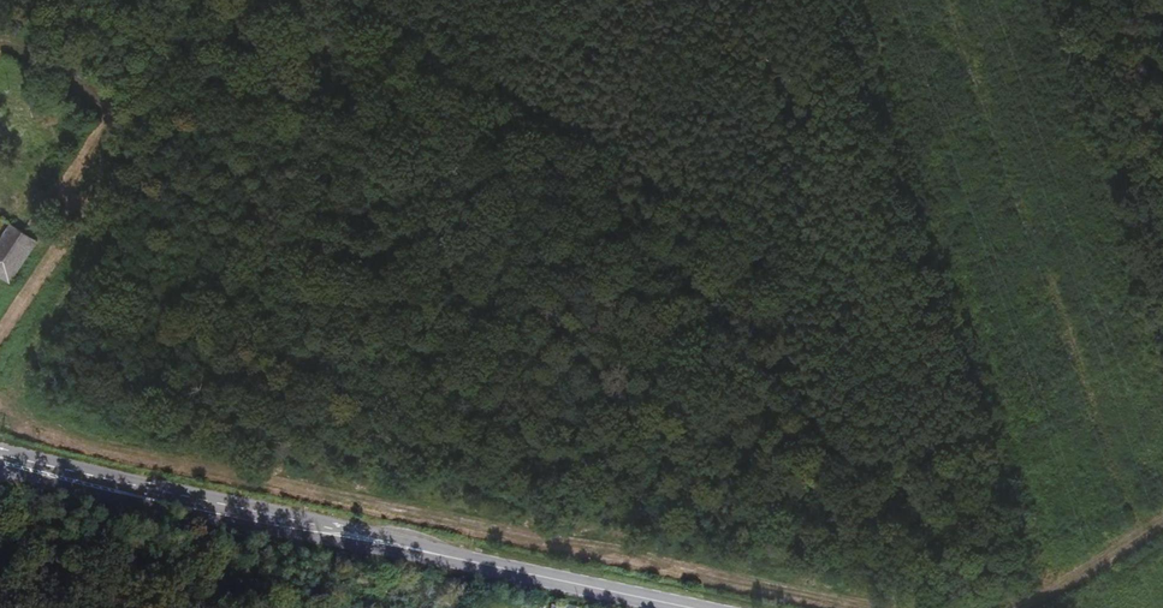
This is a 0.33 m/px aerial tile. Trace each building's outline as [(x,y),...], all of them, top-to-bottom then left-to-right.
[(91,21),(99,27),(104,20),(97,14),(91,21)] [(11,223),(0,216),(0,234),(2,236),(11,223)] [(37,239),(11,223),(2,236),(0,240),(0,259),(17,270),(37,239)] [(9,282),(17,270),(0,259),(0,276),(9,282)]
